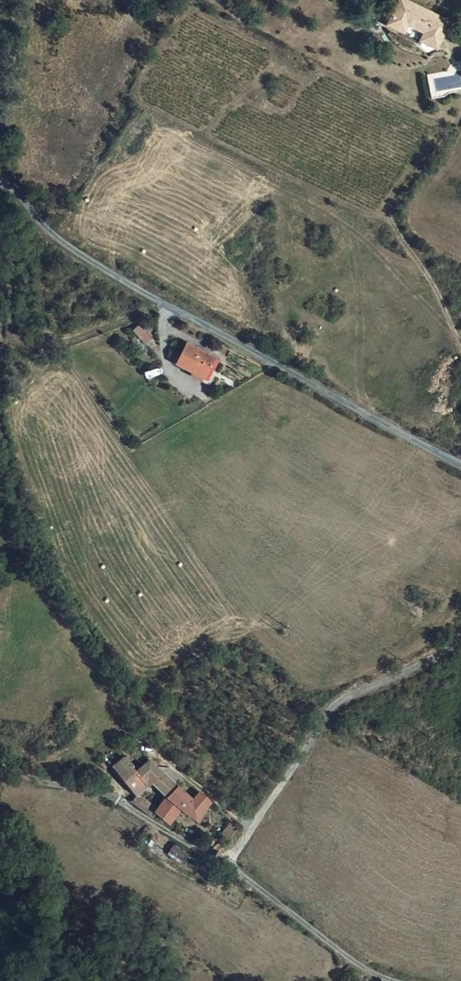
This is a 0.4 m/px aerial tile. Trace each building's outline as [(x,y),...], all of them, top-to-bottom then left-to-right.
[(456,34),(410,9),(396,35),(410,44),(415,35),(433,44),(430,53),(443,60),(456,34)] [(142,345),(154,337),(142,321),(130,330),(142,345)] [(169,336),(160,324),(159,322),(151,327),(160,341),(169,336)] [(201,344),(190,364),(213,376),(211,380),(218,384),(230,364),(222,360),(224,357),(201,344)] [(186,792),(198,778),(171,752),(160,760),(149,749),(138,759),(145,770),(162,787),(170,779),(186,792)] [(213,793),(198,778),(186,792),(177,804),(190,815),(202,801),(214,811),(230,793),(222,784),(213,793)] [(224,827),(218,836),(227,841),(232,834),(224,827)] [(183,858),(186,854),(172,845),(169,849),(183,858)]
